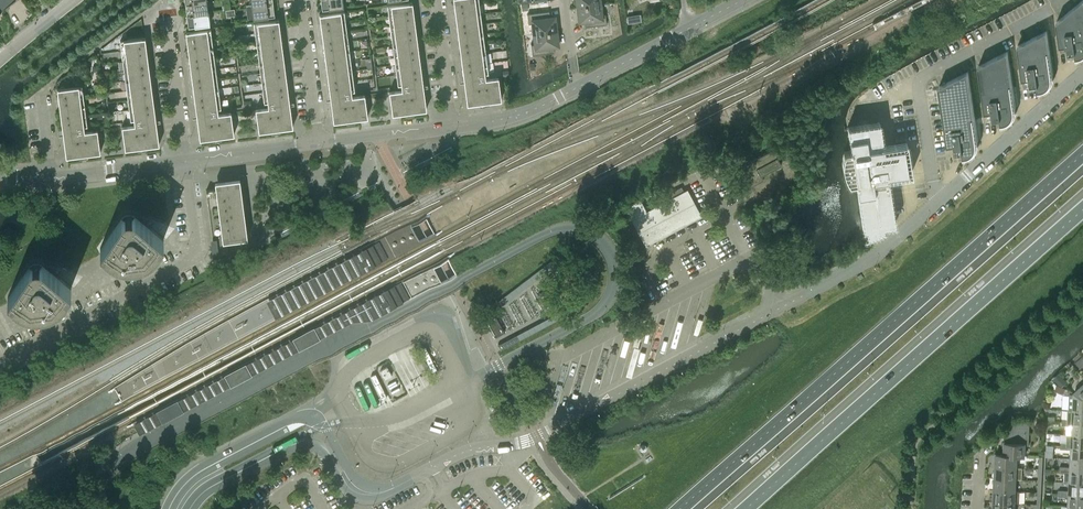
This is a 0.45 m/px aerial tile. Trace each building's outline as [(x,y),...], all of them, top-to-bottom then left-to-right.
[(4,8),(15,0),(0,0),(0,3),(4,8)] [(322,9),(344,6),(343,0),(321,0),(322,9)] [(1057,22),(1060,46),(1067,45),(1069,52),(1070,52),(1069,52),(1075,51),(1076,59),(1077,59),(1077,57),(1079,57),(1081,56),(1081,58),(1082,57),(1082,0),(1057,22)] [(207,1),(187,4),(185,4),(187,15),(208,12),(207,1)] [(387,5),(389,15),(414,12),(412,2),(387,5)] [(275,15),(274,10),(273,4),(252,7),(246,7),(248,19),(275,15)] [(480,13),(479,4),(454,7),(456,17),(480,13)] [(600,4),(578,7),(579,17),(581,17),(582,21),(584,20),(585,27),(606,24),(605,14),(601,14),(600,4)] [(319,14),(321,24),(346,21),(344,11),(319,14)] [(550,17),(549,11),(527,13),(529,24),(532,23),(534,34),(556,31),(555,21),(553,21),(552,17),(550,17)] [(208,12),(187,15),(188,26),(210,24),(208,12)] [(414,12),(389,15),(390,25),(415,22),(414,12)] [(482,23),(480,13),(456,17),(457,26),(482,23)] [(641,14),(627,16),(628,23),(642,21),(641,14)] [(254,22),(255,33),(280,30),(279,19),(254,22)] [(346,21),(321,24),(322,34),(347,31),(346,21)] [(415,22),(390,25),(391,35),(416,32),(415,22)] [(483,33),(482,23),(457,26),(458,36),(483,33)] [(186,31),(187,42),(212,39),(210,28),(186,31)] [(280,30),(255,33),(257,43),(281,40),(280,30)] [(347,31),(322,34),(323,44),(325,44),(348,40),(347,31)] [(556,31),(534,34),(535,44),(531,44),(532,55),(554,52),(553,46),(556,45),(555,41),(557,41),(556,31)] [(1051,76),(1051,75),(1053,74),(1047,31),(1018,45),(1022,79),(1030,78),(1031,86),(1032,85),(1038,84),(1039,92),(1040,92),(1039,90),(1041,90),(1043,89),(1044,91),(1046,91),(1048,89),(1049,88),(1051,86),(1052,85),(1053,82),(1053,80),(1053,78),(1051,78),(1051,76)] [(416,32),(391,35),(393,45),(417,42),(416,32)] [(484,43),(483,33),(458,36),(459,46),(484,43)] [(120,40),(122,51),(146,48),(145,37),(120,40)] [(212,39),(187,42),(188,52),(213,49),(212,39)] [(281,40),(257,43),(258,52),(283,49),(281,40)] [(348,40),(325,44),(323,44),(325,54),(349,51),(348,40)] [(417,42),(393,45),(394,54),(419,51),(417,42)] [(485,53),(484,43),(459,46),(461,56),(485,53)] [(146,48),(122,51),(123,60),(148,57),(146,48)] [(213,49),(188,52),(190,61),(214,58),(213,49)] [(283,49),(258,52),(259,62),(284,59),(283,49)] [(349,51),(325,54),(326,64),(351,60),(349,51)] [(419,51),(394,54),(395,64),(420,61),(419,51)] [(1007,51),(978,66),(985,112),(992,111),(994,119),(995,119),(994,118),(1000,117),(1001,125),(1002,125),(1002,123),(1004,123),(1006,123),(1006,125),(1008,124),(1010,123),(1012,121),(1013,120),(1014,118),(1015,116),(1016,114),(1016,111),(1014,111),(1014,109),(1014,108),(1016,107),(1007,51)] [(487,62),(485,53),(461,56),(462,66),(487,62)] [(148,57),(123,60),(124,70),(149,67),(148,57)] [(214,58),(190,61),(191,71),(216,68),(214,58)] [(284,59),(259,62),(260,72),(285,69),(284,59)] [(351,60),(326,64),(327,73),(352,70),(351,60)] [(420,61),(395,64),(396,74),(421,71),(420,61)] [(488,73),(487,62),(462,66),(463,76),(466,75),(485,73),(488,73)] [(149,67),(124,70),(125,80),(150,77),(149,67)] [(216,68),(191,71),(192,81),(217,78),(216,68)] [(285,69),(260,72),(262,82),(286,78),(285,69)] [(352,70),(327,73),(328,83),(353,80),(352,70)] [(421,71),(396,74),(398,84),(401,84),(420,82),(423,81),(421,71)] [(978,141),(968,71),(939,86),(947,145),(955,144),(956,152),(957,152),(957,151),(963,150),(964,159),(965,158),(964,156),(966,156),(968,156),(969,158),(971,157),(973,156),(974,154),(976,153),(977,151),(978,149),(978,147),(978,144),(976,144),(976,143),(976,141),(978,141)] [(501,99),(498,76),(485,78),(485,73),(466,75),(467,81),(464,81),(467,104),(501,99)] [(150,77),(125,80),(127,89),(151,86),(150,77)] [(217,78),(192,81),(193,90),(218,87),(217,78)] [(286,78),(262,82),(263,92),(288,89),(286,78)] [(353,80),(328,83),(330,93),(333,93),(351,91),(355,90),(353,80)] [(420,82),(401,84),(402,89),(389,91),(392,114),(426,109),(423,86),(420,87),(420,82)] [(101,83),(93,84),(94,92),(102,91),(101,83)] [(57,88),(59,99),(83,95),(82,85),(57,88)] [(151,86),(127,89),(128,99),(153,96),(151,86)] [(218,87),(193,90),(195,101),(220,97),(218,87)] [(937,87),(927,89),(931,108),(940,107),(937,87)] [(289,99),(288,89),(263,92),(264,102),(286,99),(289,99)] [(351,91),(333,93),(333,98),(330,99),(333,121),(368,117),(365,94),(352,96),(351,91)] [(83,95),(59,99),(60,108),(85,105),(83,95)] [(153,96),(128,99),(129,109),(154,106),(153,96)] [(220,97),(195,101),(196,111),(199,110),(218,108),(221,108),(220,97)] [(293,127),(290,104),(287,104),(286,99),(264,102),(264,103),(259,104),(259,108),(256,108),(259,131),(293,127)] [(61,118),(86,115),(85,105),(60,108),(61,118)] [(156,116),(154,106),(129,109),(131,119),(134,119),(153,117),(156,116)] [(234,134),(231,111),(218,113),(218,108),(199,110),(200,116),(197,116),(200,139),(234,134)] [(84,126),(87,125),(86,115),(61,118),(62,128),(65,128),(84,126)] [(159,144),(156,121),(153,122),(153,117),(134,119),(135,124),(122,126),(125,149),(159,144)] [(867,235),(864,236),(864,237),(867,237),(870,236),(873,235),(875,234),(878,233),(880,232),(883,230),(885,229),(884,228),(883,226),(895,224),(888,181),(886,181),(886,178),(911,174),(907,141),(883,145),(879,122),(847,126),(851,150),(844,151),(844,153),(843,155),(843,157),(842,159),(842,162),(842,164),(842,166),(843,168),(843,171),(844,173),(845,175),(846,177),(847,179),(848,181),(849,183),(856,182),(863,229),(866,229),(867,235)] [(100,152),(97,129),(84,131),(84,126),(65,128),(66,133),(63,134),(66,156),(100,152)] [(774,148),(739,166),(750,186),(763,179),(761,175),(781,164),(778,158),(779,158),(774,148)] [(247,238),(240,178),(215,181),(216,188),(206,189),(215,253),(228,252),(227,241),(247,238)] [(646,243),(699,215),(687,191),(646,213),(640,201),(627,208),(646,243)] [(159,245),(160,243),(163,239),(164,239),(148,225),(135,214),(133,213),(132,213),(130,212),(128,212),(126,213),(124,214),(122,215),(121,216),(100,247),(101,248),(107,253),(109,255),(111,256),(115,258),(117,259),(119,260),(121,260),(125,261),(130,261),(134,261),(139,260),(143,259),(147,257),(149,255),(151,254),(153,252),(155,250),(157,248),(159,246),(159,245)] [(62,300),(63,299),(65,296),(66,295),(67,294),(68,293),(70,288),(71,288),(71,287),(57,276),(43,263),(41,262),(39,261),(37,261),(35,261),(33,262),(32,262),(30,264),(29,265),(8,296),(8,297),(9,296),(12,299),(13,301),(16,303),(17,304),(18,305),(19,305),(22,307),(26,308),(28,309),(33,310),(37,310),(41,310),(45,309),(48,308),(50,308),(52,307),(54,306),(56,305),(57,304),(59,303),(60,301),(62,300)] [(515,341),(551,323),(535,288),(519,296),(519,297),(499,307),(515,341)] [(547,295),(545,292),(544,291),(538,295),(545,307),(551,304),(550,301),(549,299),(549,298),(548,296),(547,295)] [(504,332),(495,314),(486,319),(488,323),(487,324),(489,327),(490,331),(493,334),(495,336),(495,337),(504,332)] [(501,350),(514,342),(511,335),(497,343),(501,350)] [(1082,396),(1082,384),(1074,392),(1082,396)] [(1057,385),(1055,390),(1063,393),(1065,389),(1057,385)] [(1074,392),(1074,395),(1069,395),(1069,410),(1073,410),(1082,410),(1082,396),(1074,392)] [(1082,422),(1082,410),(1073,410),(1073,419),(1067,419),(1067,425),(1072,425),(1073,422),(1082,422)] [(1017,455),(1017,456),(1025,456),(1026,444),(1029,444),(1030,426),(1025,421),(1017,421),(1002,434),(1007,439),(1006,442),(1004,442),(1004,448),(1003,449),(1002,453),(1002,454),(1017,455)] [(1073,422),(1072,425),(1072,434),(1082,434),(1082,422),(1073,422)] [(1082,446),(1082,434),(1072,434),(1067,433),(1066,442),(1066,448),(1071,449),(1071,446),(1082,446)] [(1071,446),(1071,449),(1071,457),(1082,458),(1082,446),(1071,446)] [(1017,467),(1017,456),(1017,455),(1002,454),(1002,453),(995,453),(994,459),(996,460),(996,466),(1017,467)] [(1082,470),(1082,458),(1071,457),(1070,466),(1065,466),(1065,472),(1070,472),(1070,469),(1082,470)] [(994,477),(1016,479),(1017,467),(996,466),(995,471),(994,472),(994,477)] [(1070,469),(1070,472),(1065,472),(1064,481),(1070,481),(1082,482),(1082,470),(1070,469)] [(994,489),(1016,490),(1016,479),(994,477),(993,483),(995,484),(994,489)] [(1069,496),(1069,493),(1082,494),(1082,482),(1070,481),(1069,490),(1064,490),(1064,496),(1069,496)] [(992,501),(1015,502),(1019,503),(1020,491),(1016,490),(994,489),(994,495),(993,496),(992,501)] [(1069,493),(1069,496),(1068,505),(1082,506),(1082,494),(1069,493)]
